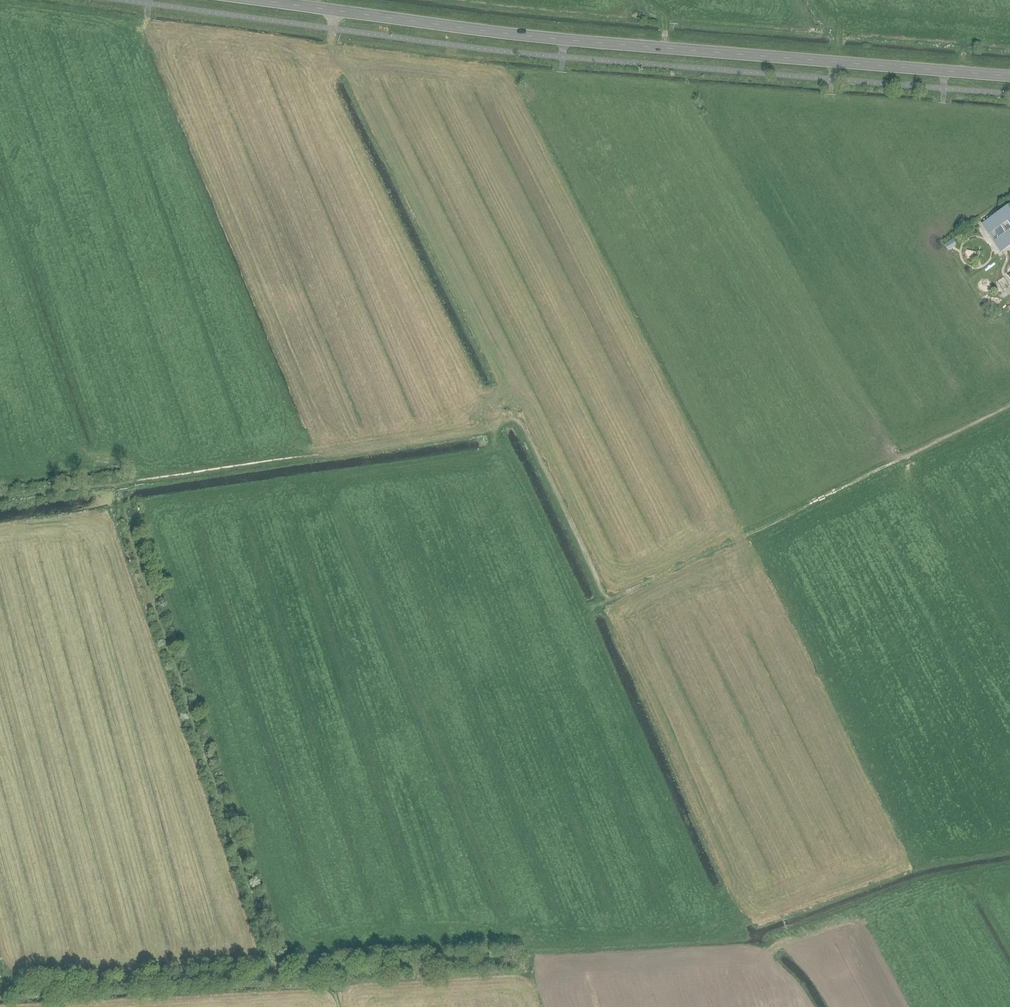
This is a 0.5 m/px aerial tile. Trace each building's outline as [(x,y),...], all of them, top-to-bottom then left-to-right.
[(983,224),(1001,252),(1009,246),(1009,206),(983,224)] [(947,251),(956,245),(951,239),(942,244),(947,251)]
